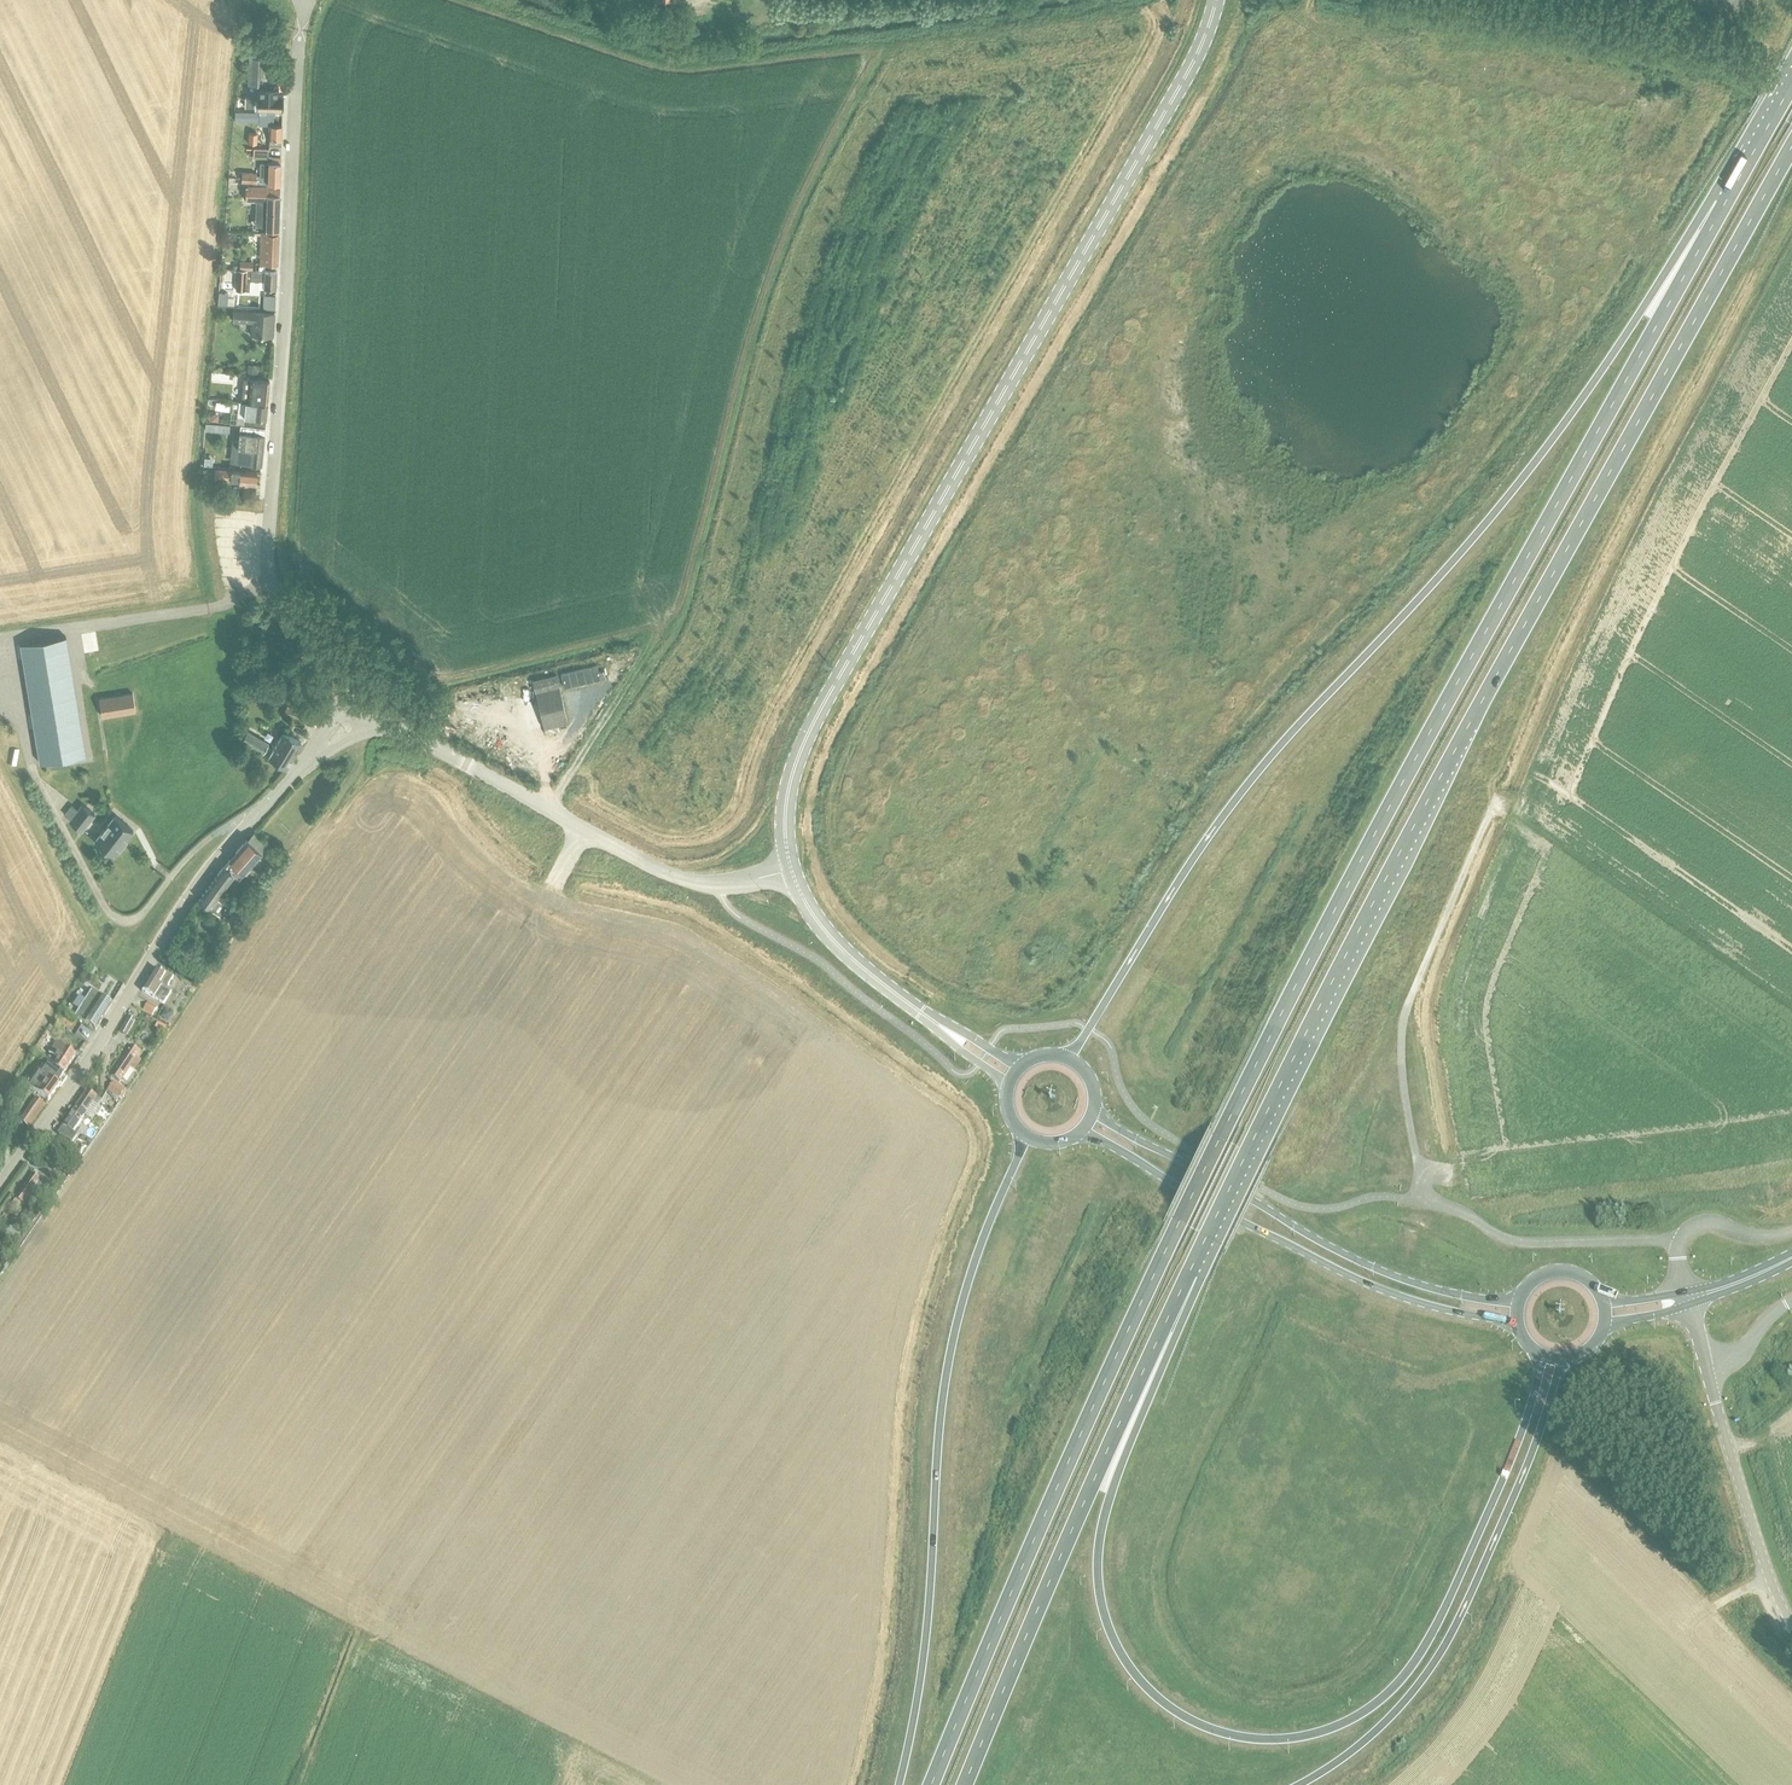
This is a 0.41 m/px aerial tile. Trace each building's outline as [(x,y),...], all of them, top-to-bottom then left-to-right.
[(266,84),(267,57),(250,56),(249,83),(266,84)] [(259,98),(245,97),(245,106),(283,108),(283,94),(279,94),(279,87),(259,86),(259,98)] [(270,140),(270,144),(272,144),(282,145),(282,125),(272,125),(270,125),(270,126),(270,140)] [(249,143),(257,144),(258,133),(249,132),(249,143)] [(253,156),(269,157),(269,148),(254,148),(253,156)] [(256,183),(272,184),(280,184),(281,163),(281,158),(272,157),(272,163),(260,162),(260,175),(257,175),(257,173),(243,172),(242,182),(256,183)] [(280,189),(247,188),(247,201),(256,201),(255,225),(267,226),(267,230),(279,231),(280,189)] [(261,263),(272,264),(278,264),(279,235),(267,234),(267,233),(262,233),(261,263)] [(256,268),(256,260),(245,259),(244,267),(256,268)] [(277,271),(272,271),(238,270),(237,290),(250,291),(251,280),(265,281),(264,288),(276,289),(277,271)] [(273,337),(275,313),(272,312),(253,311),(234,310),(233,321),(252,323),(251,335),(272,337),(273,337)] [(244,378),(241,401),(248,402),(268,404),(269,389),(270,380),(244,378)] [(234,409),(234,400),(219,399),(219,408),(234,409)] [(239,401),(237,424),(241,424),(244,425),(262,427),(265,427),(266,418),(268,404),(248,402),(241,401),(239,401)] [(234,440),(233,447),(238,454),(237,462),(245,463),(251,464),(262,465),(263,450),(265,435),(265,427),(262,427),(244,425),(241,424),(239,440),(234,440)] [(239,483),(257,485),(258,472),(222,469),(215,469),(214,478),(222,479),(240,480),(239,483)] [(241,494),(256,495),(256,488),(242,487),(241,494)] [(84,631),(87,651),(102,650),(100,629),(84,631)] [(86,756),(72,670),(71,665),(66,637),(41,641),(21,644),(40,763),(86,756)] [(597,664),(561,673),(564,688),(600,679),(597,664)] [(533,680),(544,728),(568,722),(557,674),(533,680)] [(100,699),(102,717),(136,711),(133,693),(100,699)] [(303,727),(306,712),(291,709),(286,708),(284,715),(289,716),(288,724),(303,727)] [(242,741),(263,754),(269,744),(247,731),(242,741)] [(269,757),(272,759),(286,767),(302,742),(284,732),(269,757)] [(20,760),(22,748),(15,747),(13,760),(20,760)] [(69,821),(82,831),(95,814),(82,804),(78,809),(73,805),(65,814),(71,819),(69,821)] [(114,815),(95,840),(114,856),(134,831),(114,815)] [(224,866),(230,871),(235,864),(240,868),(234,876),(239,879),(244,872),(247,875),(252,869),(253,870),(258,863),(259,863),(266,855),(247,839),(229,859),(224,866)] [(210,908),(210,907),(221,915),(228,905),(217,897),(235,874),(230,871),(224,866),(199,899),(210,908)] [(247,875),(259,885),(264,879),(253,870),(252,869),(247,875)] [(142,991),(154,998),(164,1004),(172,991),(168,989),(168,990),(166,989),(174,976),(167,972),(165,975),(156,969),(142,991)] [(77,1016),(75,1017),(95,1030),(112,1004),(92,992),(82,1007),(76,1004),(71,1012),(77,1016)] [(142,1010),(152,1017),(158,1008),(148,1002),(142,1010)] [(173,1020),(175,1011),(167,1009),(165,1018),(173,1020)] [(136,1020),(129,1016),(119,1032),(127,1036),(136,1020)] [(70,1017),(66,1022),(78,1029),(81,1024),(70,1017)] [(158,1023),(155,1028),(163,1033),(167,1028),(158,1023)] [(49,1063),(63,1073),(76,1054),(57,1041),(49,1052),(51,1054),(49,1056),(51,1058),(48,1061),(49,1063)] [(134,1070),(140,1060),(136,1057),(139,1053),(129,1046),(110,1074),(120,1081),(130,1067),(134,1070)] [(58,1080),(63,1073),(49,1063),(42,1073),(38,1070),(26,1086),(49,1102),(60,1086),(59,1085),(60,1082),(58,1080)] [(113,1082),(108,1090),(119,1097),(122,1099),(127,1092),(113,1082)] [(86,1091),(63,1126),(58,1122),(54,1128),(60,1131),(58,1134),(72,1145),(78,1137),(73,1133),(86,1113),(87,1113),(93,1104),(97,1107),(101,1101),(86,1091)] [(19,1119),(30,1127),(46,1104),(36,1097),(19,1119)] [(31,1173),(14,1198),(23,1205),(34,1189),(42,1195),(52,1182),(35,1170),(32,1174),(31,1173)] [(2,1216),(12,1223),(15,1219),(5,1212),(2,1216)]
